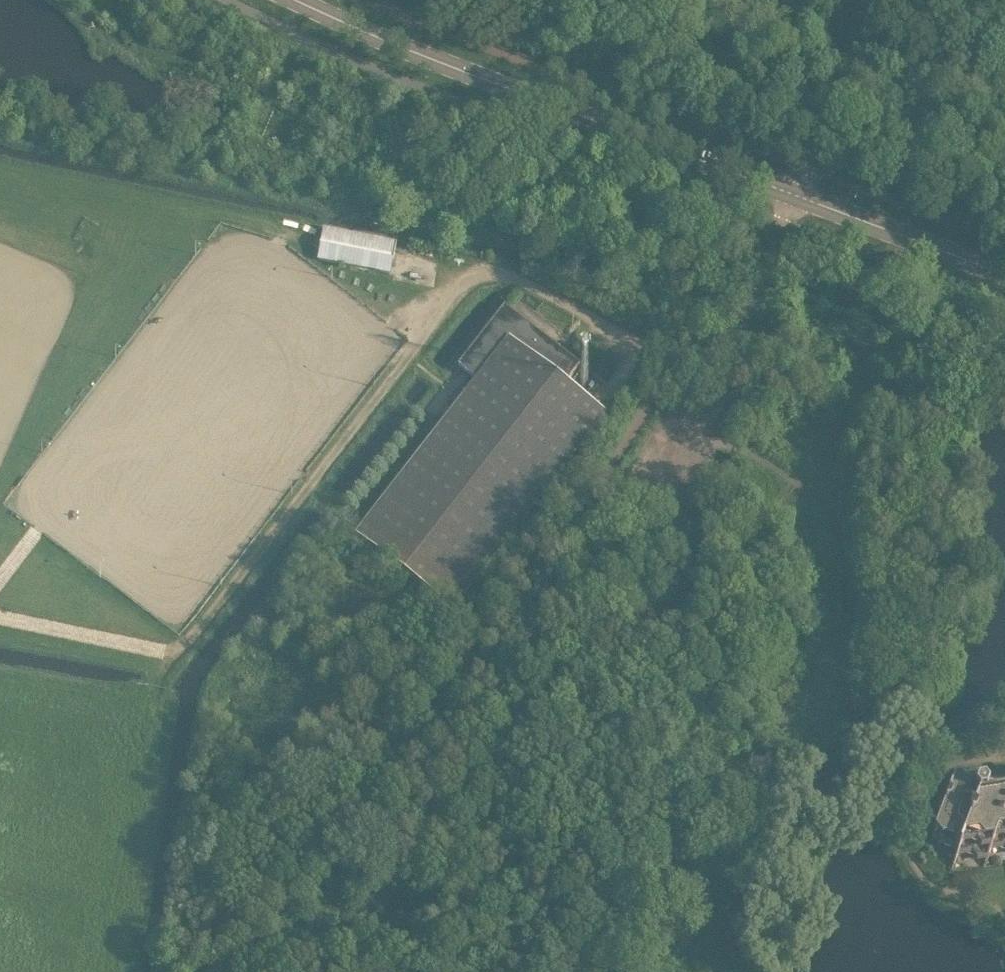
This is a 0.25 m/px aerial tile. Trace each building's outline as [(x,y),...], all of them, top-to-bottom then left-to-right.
[(315,255),(388,270),(394,239),(322,224),(315,255)] [(450,609),(531,504),(603,411),(563,380),(577,362),(502,304),(455,363),(474,378),(353,533),(450,609)] [(976,779),(971,777),(964,779),(959,773),(953,774),(934,825),(926,846),(948,871),(1004,861),(1004,786),(995,788),(993,786),(985,787),(987,783),(983,779),(976,779)]
